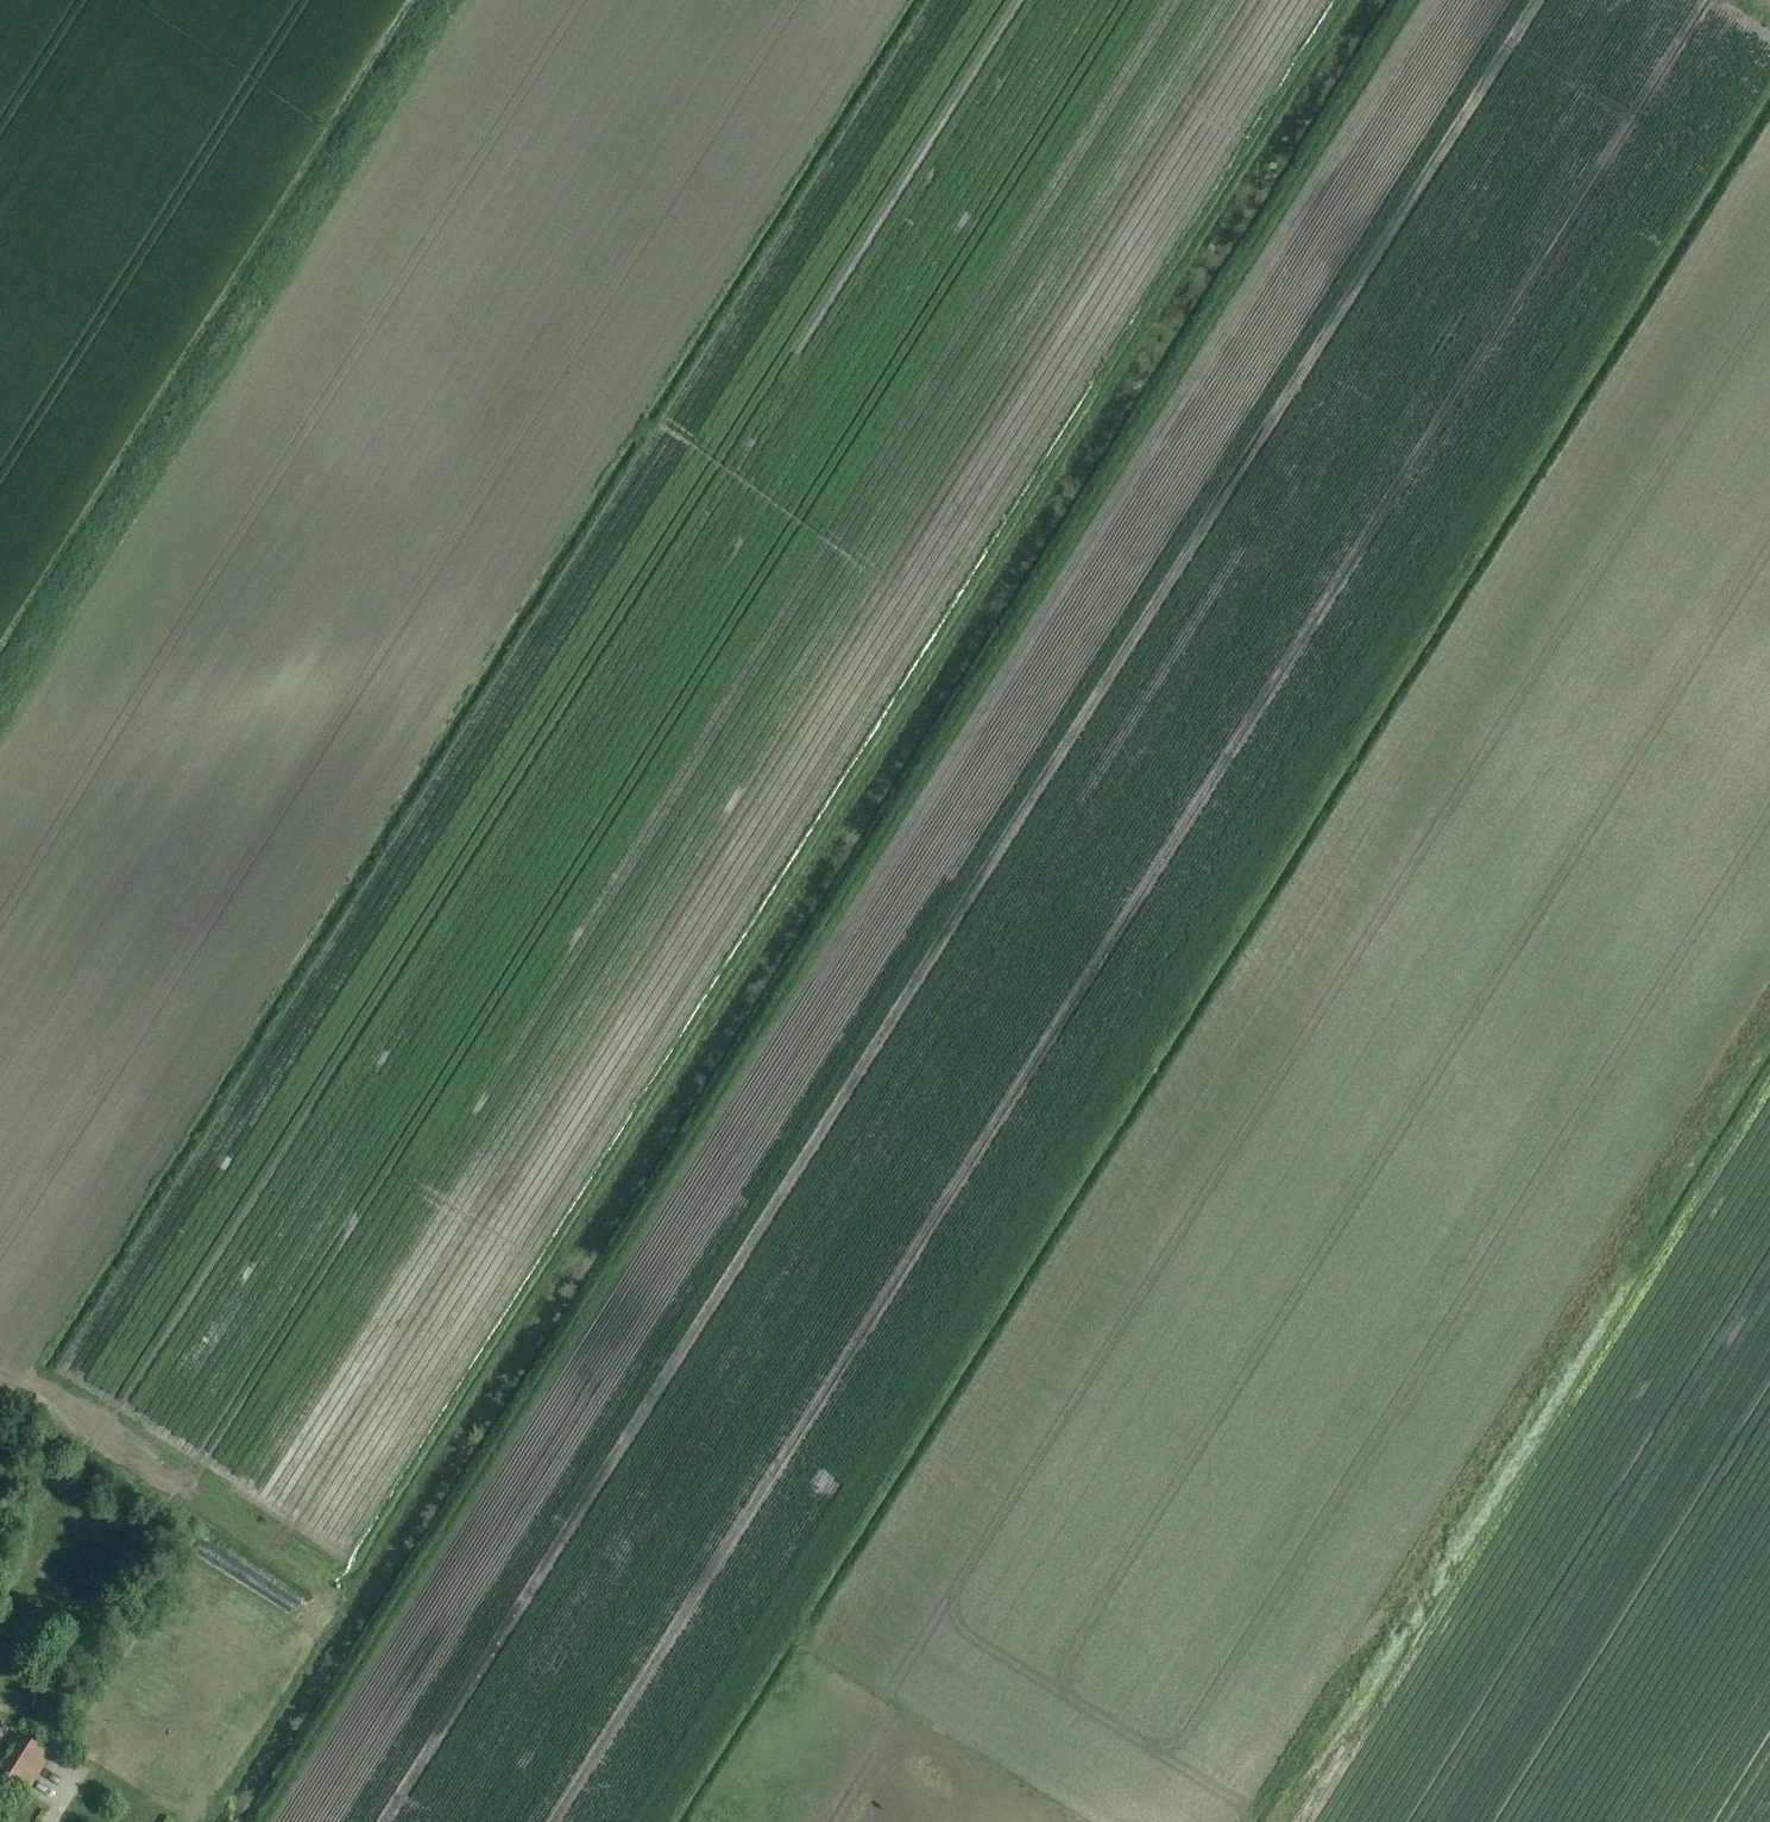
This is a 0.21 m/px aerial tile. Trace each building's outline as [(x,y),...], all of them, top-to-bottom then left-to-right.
[(31,1789),(54,1753),(25,1734),(2,1770),(31,1789)]
